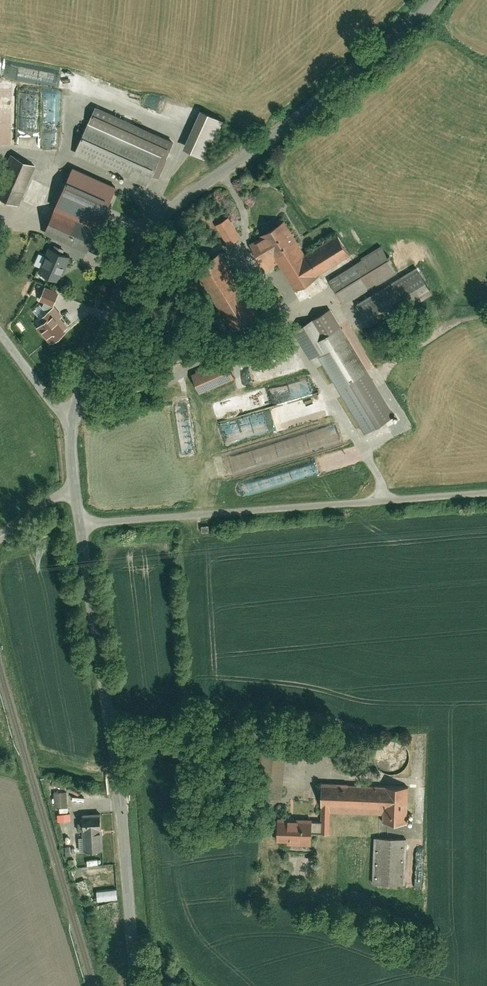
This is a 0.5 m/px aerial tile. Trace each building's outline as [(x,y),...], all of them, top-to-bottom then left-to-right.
[(176,139),(96,103),(74,152),(153,188),(176,139)] [(227,117),(202,106),(185,145),(209,156),(227,117)] [(43,148),(62,147),(61,110),(42,111),(43,148)] [(0,166),(0,198),(18,205),(34,165),(5,153),(0,166)] [(120,184),(74,164),(54,210),(100,230),(120,184)] [(100,230),(54,210),(45,232),(90,252),(100,230)] [(242,236),(229,215),(214,225),(228,245),(242,236)] [(287,218),(249,241),(267,269),(280,261),(297,287),(353,253),(339,231),(308,251),(287,218)] [(382,243),(328,277),(345,303),(399,270),(382,243)] [(73,256),(49,246),(39,271),(63,281),(73,256)] [(224,248),(193,269),(231,327),(262,307),(224,248)] [(417,263),(357,302),(374,328),(434,289),(417,263)] [(45,321),(39,325),(52,340),(53,339),(54,340),(66,330),(64,328),(67,326),(59,317),(61,315),(52,304),(52,303),(45,300),(43,305),(48,311),(41,317),(45,321)] [(397,413),(332,307),(307,322),(294,331),(310,358),(311,359),(319,354),(319,356),(367,432),(382,422),(397,413)] [(226,355),(191,371),(201,391),(235,376),(226,355)] [(131,391),(149,385),(147,378),(129,384),(131,391)] [(315,398),(295,397),(295,410),(301,410),(301,408),(315,408),(315,398)] [(405,768),(408,764),(410,759),(410,754),(409,749),(406,744),(402,741),(396,739),(390,739),(385,741),(380,745),(377,750),(377,756),(378,762),(381,767),(386,771),(391,772),(396,772),(401,771),(405,768)] [(322,817),(315,816),(315,832),(332,833),(333,812),(385,815),(385,823),(409,824),(411,785),(324,781),(322,817)] [(67,791),(55,791),(55,807),(68,807),(67,791)] [(84,813),(86,849),(107,848),(105,811),(84,813)] [(279,815),(278,840),(289,841),(289,844),(314,845),(315,832),(315,816),(279,815)] [(374,837),(373,882),(406,883),(407,838),(374,837)]
